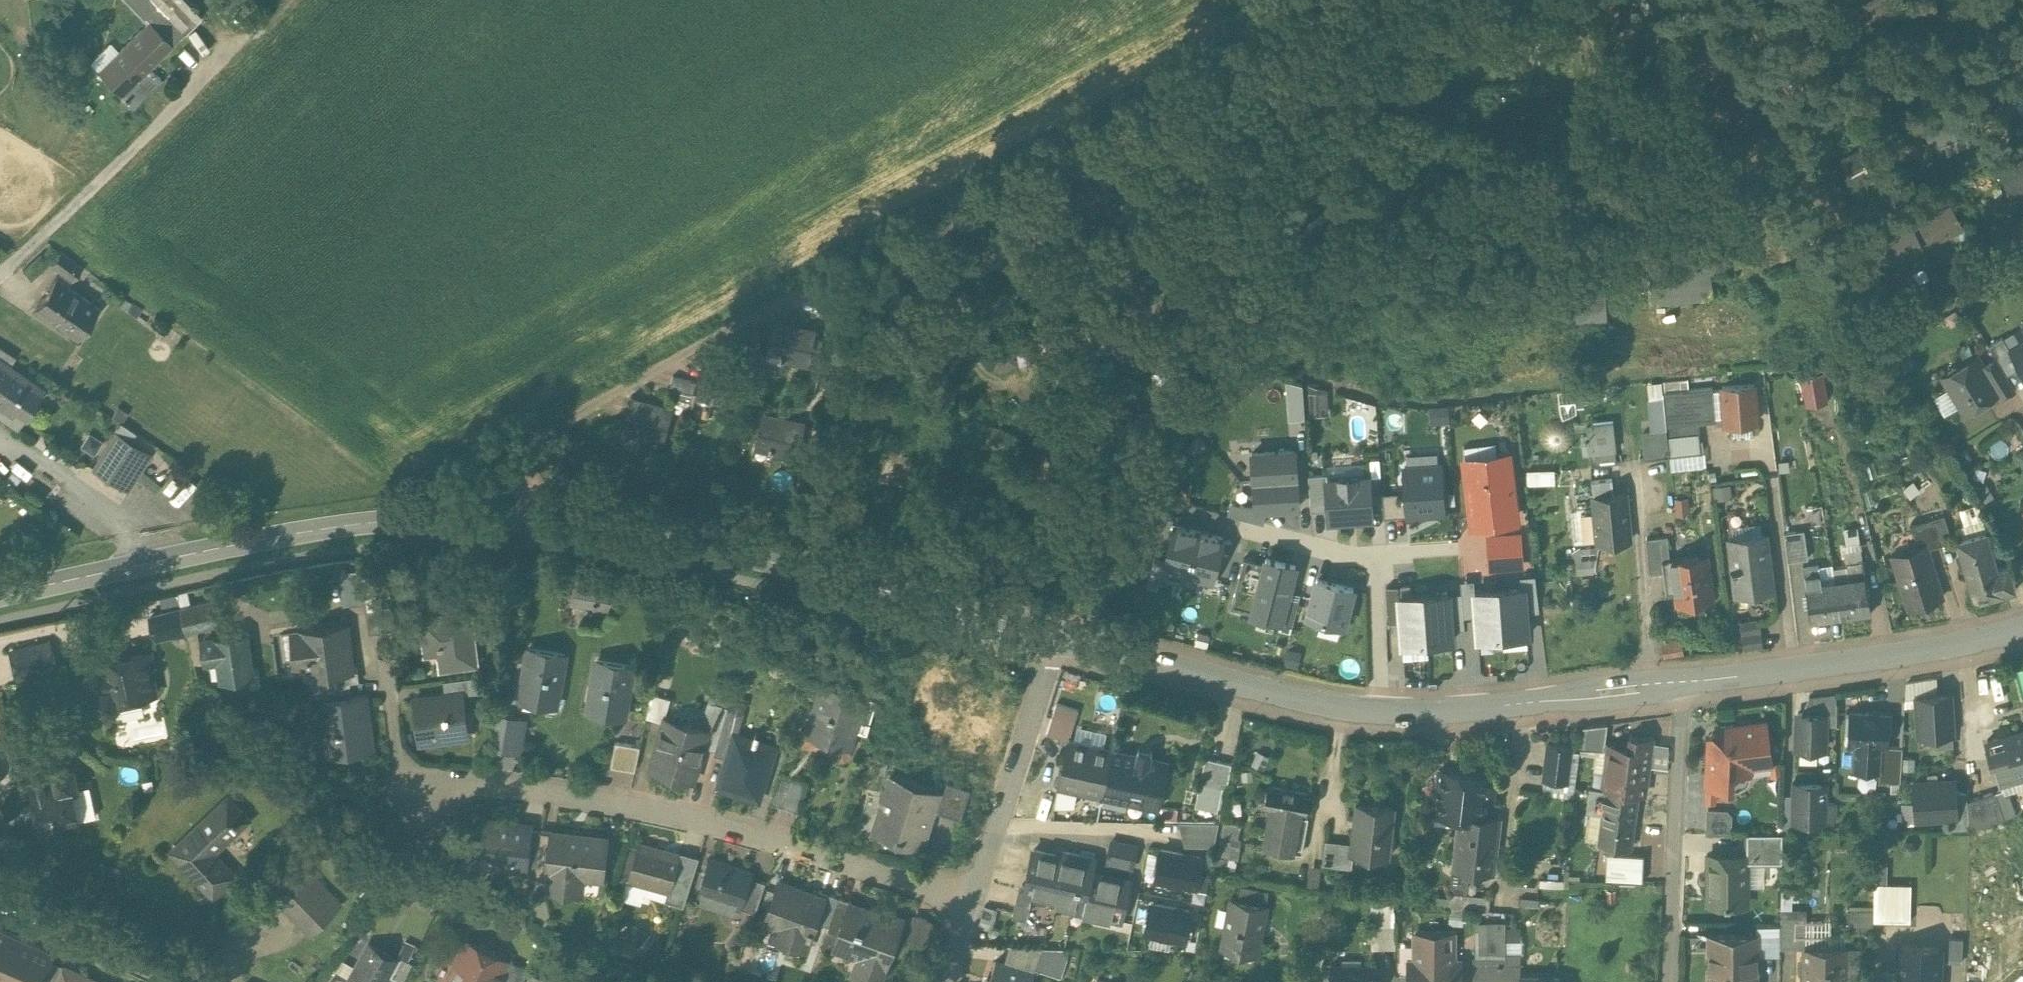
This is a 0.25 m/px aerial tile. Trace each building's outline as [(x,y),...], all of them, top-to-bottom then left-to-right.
[(149,26),(151,24),(170,46),(183,35),(153,0),(127,0),(149,26)] [(182,0),(153,0),(183,35),(185,38),(202,23),(182,0)] [(1869,8),(1882,0),(1864,0),(1869,8)] [(1968,8),(1983,0),(1963,0),(1968,8)] [(149,26),(97,70),(118,95),(148,70),(172,49),(170,46),(151,24),(149,26)] [(1980,53),(1968,59),(1974,75),(1985,67),(1980,53)] [(148,70),(118,95),(130,108),(159,83),(148,70)] [(1997,105),(1995,106),(2004,124),(2022,114),(2022,90),(1997,105)] [(1917,119),(1881,135),(1895,170),(1932,154),(1917,119)] [(1871,140),(1838,155),(1849,182),(1882,166),(1871,140)] [(1999,168),(2012,194),(2022,188),(2022,156),(1999,168)] [(1856,206),(1836,170),(1816,182),(1836,217),(1856,206)] [(1991,173),(1960,191),(1971,216),(2004,198),(1991,173)] [(1951,203),(1920,219),(1932,245),(1939,241),(1963,229),(1951,203)] [(1913,222),(1889,234),(1882,238),(1893,264),(1925,248),(1913,222)] [(75,276),(64,268),(62,271),(51,263),(60,250),(47,240),(33,256),(46,265),(49,267),(58,274),(70,282),(75,276)] [(1724,260),(1708,262),(1709,269),(1708,269),(1708,271),(1725,269),(1724,260)] [(70,282),(58,274),(35,307),(77,335),(97,307),(66,286),(70,282)] [(812,330),(776,323),(770,352),(781,355),(780,359),(783,360),(784,355),(806,360),(812,330)] [(2011,350),(2022,370),(2022,342),(2011,350)] [(1176,354),(1152,354),(1152,392),(1176,392),(1176,354)] [(1976,355),(1960,365),(1955,364),(1948,368),(1947,373),(1943,376),(1965,412),(1996,392),(1998,391),(1982,366),(1976,355)] [(1828,357),(1814,360),(1816,372),(1823,371),(1823,372),(1831,370),(1828,357)] [(2015,388),(1996,357),(1982,366),(1998,391),(1996,392),(1999,397),(2015,388)] [(0,360),(0,387),(12,369),(0,360)] [(742,371),(706,363),(699,393),(710,396),(709,400),(712,401),(713,396),(735,401),(742,371)] [(12,369),(0,387),(0,404),(8,410),(21,419),(41,389),(12,369)] [(1816,372),(1800,375),(1805,403),(1827,399),(1823,372),(1823,371),(1816,372)] [(695,381),(673,375),(670,387),(692,392),(695,381)] [(1754,384),(1722,387),(1725,424),(1730,423),(1752,422),(1757,421),(1754,384)] [(1328,412),(1328,385),(1308,386),(1308,413),(1328,412)] [(1712,388),(1665,391),(1667,425),(1698,422),(1715,421),(1712,388)] [(670,409),(634,399),(625,429),(637,432),(636,436),(639,437),(640,433),(661,439),(670,409)] [(0,404),(0,413),(5,416),(6,416),(5,415),(8,410),(0,404)] [(801,423),(765,415),(758,445),(770,448),(769,452),(772,452),(773,449),(795,453),(801,423)] [(1698,422),(1667,425),(1667,430),(1669,456),(1701,453),(1698,422)] [(1752,422),(1730,423),(1731,435),(1753,434),(1752,422)] [(1667,430),(1643,432),(1646,458),(1669,456),(1667,430)] [(141,450),(117,435),(95,469),(119,484),(119,483),(140,451),(141,450)] [(1614,448),(1590,450),(1591,464),(1616,461),(1614,448)] [(1297,477),(1295,449),(1252,452),(1254,480),(1297,477)] [(140,451),(119,483),(128,489),(149,457),(140,451)] [(916,460),(878,455),(874,483),(912,488),(916,460)] [(1508,455),(1466,460),(1473,520),(1516,515),(1508,455)] [(1440,463),(1404,465),(1408,514),(1444,512),(1440,463)] [(1555,480),(1555,467),(1528,467),(1528,480),(1555,480)] [(1325,475),(1328,520),(1375,517),(1372,471),(1325,475)] [(1299,504),(1297,477),(1254,480),(1256,508),(1299,504)] [(1625,492),(1594,495),(1599,542),(1630,539),(1625,492)] [(1944,514),(1931,518),(1939,545),(1953,541),(1944,514)] [(1931,518),(1912,524),(1919,548),(1925,546),(1927,549),(1939,545),(1931,518)] [(1212,579),(1223,537),(1175,524),(1163,565),(1212,579)] [(1796,532),(1785,533),(1787,553),(1799,552),(1796,532)] [(1983,532),(1960,538),(1959,536),(1958,537),(1958,538),(1956,539),(1964,566),(1995,557),(1989,535),(1984,537),(1983,532)] [(1667,534),(1646,536),(1650,570),(1664,568),(1662,559),(1670,558),(1667,534)] [(1765,534),(1729,538),(1733,566),(1728,567),(1728,571),(1734,571),(1736,594),(1772,589),(1765,534)] [(1578,572),(1600,569),(1596,543),(1574,547),(1578,572)] [(1919,548),(1894,556),(1893,553),(1892,554),(1909,607),(1942,597),(1927,549),(1925,546),(1919,548)] [(1860,548),(1844,550),(1846,562),(1862,559),(1860,548)] [(1250,612),(1285,621),(1300,562),(1265,553),(1250,612)] [(1670,558),(1662,559),(1664,568),(1666,590),(1675,589),(1677,602),(1679,601),(1679,606),(1695,604),(1694,599),(1713,597),(1707,553),(1670,558)] [(1995,557),(1964,566),(1974,600),(2005,592),(2000,575),(2007,573),(2005,566),(1998,568),(1995,557)] [(1862,559),(1846,562),(1849,577),(1835,579),(1841,617),(1871,612),(1862,559)] [(1821,581),(1819,566),(1803,568),(1811,621),(1841,617),(1835,579),(1821,581)] [(1525,573),(1498,574),(1503,651),(1530,649),(1525,573)] [(1471,653),(1503,651),(1498,574),(1467,576),(1471,653)] [(1354,587),(1317,577),(1308,614),(1344,623),(1354,587)] [(613,585),(577,580),(573,605),(610,610),(613,585)] [(1458,655),(1449,580),(1421,583),(1429,658),(1458,655)] [(1421,583),(1392,586),(1400,661),(1429,658),(1421,583)] [(181,606),(151,614),(156,637),(187,629),(181,606)] [(470,609),(421,615),(425,643),(438,641),(441,665),(477,661),(470,609)] [(1767,621),(1742,623),(1744,648),(1769,646),(1767,621)] [(346,623),(298,629),(301,656),(310,656),(312,671),(312,672),(352,667),(352,662),(350,648),(347,648),(344,625),(347,625),(346,623)] [(301,656),(298,629),(281,631),(287,675),(309,672),(309,671),(312,671),(310,656),(301,656)] [(246,632),(204,638),(206,658),(220,656),(223,676),(251,672),(246,632)] [(48,642),(10,650),(15,675),(53,666),(48,642)] [(564,651),(530,645),(521,697),(523,697),(524,692),(554,697),(553,703),(555,703),(564,651)] [(147,650),(131,653),(128,658),(120,660),(115,657),(99,660),(105,688),(103,688),(98,696),(100,704),(107,709),(116,707),(121,700),(120,698),(156,690),(147,650)] [(632,663),(598,657),(589,709),(591,709),(592,703),(622,708),(621,714),(623,714),(632,663)] [(352,667),(312,672),(312,671),(309,671),(309,672),(311,684),(351,679),(360,678),(357,661),(352,662),(352,667)] [(478,673),(444,677),(446,691),(462,689),(464,689),(464,690),(480,688),(478,673)] [(1935,678),(1916,681),(1917,697),(1937,696),(1935,678)] [(351,679),(311,684),(313,700),(321,699),(321,697),(353,693),(351,679)] [(866,693),(823,679),(814,707),(819,708),(813,728),(812,729),(850,741),(855,725),(859,714),(856,713),(863,693),(865,694),(866,693)] [(1916,681),(1906,682),(1905,705),(1918,704),(1917,697),(1916,681)] [(446,691),(414,695),(420,738),(470,732),(464,690),(462,690),(462,689),(446,691)] [(670,695),(652,690),(647,713),(664,718),(665,714),(670,695)] [(353,693),(321,697),(321,699),(325,729),(332,728),(335,749),(372,744),(365,691),(353,693)] [(871,696),(865,694),(863,693),(856,713),(859,714),(855,725),(867,729),(877,696),(871,694),(871,696)] [(1836,693),(1809,696),(1801,712),(1825,713),(1825,724),(1836,724),(1836,693)] [(1937,696),(1917,697),(1918,704),(1920,734),(1935,733),(1951,733),(1949,695),(1937,696)] [(1063,733),(1066,715),(1078,717),(1080,704),(1055,699),(1049,730),(1063,733)] [(728,704),(715,700),(707,727),(708,727),(704,744),(715,747),(728,704)] [(745,709),(729,705),(716,748),(715,748),(714,751),(726,755),(734,730),(738,732),(745,709)] [(1890,712),(1849,710),(1847,743),(1855,744),(1854,767),(1879,769),(1880,745),(1888,746),(1888,745),(1890,712)] [(1801,712),(1797,712),(1796,747),(1824,748),(1825,724),(1825,713),(1801,712)] [(707,727),(665,714),(664,718),(650,765),(652,765),(653,763),(672,769),(671,771),(694,777),(704,744),(708,727),(707,727)] [(521,722),(497,718),(494,742),(517,746),(521,722)] [(1766,721),(1719,727),(1710,737),(1707,784),(1729,785),(1729,784),(1734,784),(1738,784),(1743,781),(1746,778),(1747,773),(1748,764),(1770,761),(1766,721)] [(1607,722),(1583,725),(1580,747),(1604,748),(1607,722)] [(850,741),(812,729),(813,728),(802,724),(799,733),(806,735),(804,742),(845,756),(850,741)] [(738,732),(734,730),(726,755),(717,784),(759,797),(776,743),(756,737),(759,729),(756,728),(753,736),(738,732)] [(2003,735),(2009,756),(2015,775),(2015,776),(2022,773),(2022,729),(2003,735)] [(1951,733),(1935,733),(1935,743),(1938,746),(1952,745),(1951,733)] [(640,742),(615,738),(611,762),(635,766),(640,742)] [(1110,748),(1091,744),(1091,742),(1069,738),(1061,777),(1062,778),(1062,777),(1070,779),(1072,780),(1072,779),(1100,785),(1098,794),(1102,795),(1112,747),(1111,747),(1110,748)] [(1650,741),(1629,738),(1628,747),(1609,744),(1604,789),(1605,788),(1638,792),(1638,793),(1643,793),(1650,741)] [(1571,744),(1548,741),(1543,777),(1567,780),(1571,744)] [(1902,746),(1888,745),(1888,746),(1880,745),(1879,769),(1878,782),(1900,781),(1902,746)] [(1168,760),(1112,748),(1112,747),(1102,795),(1103,790),(1128,795),(1127,798),(1129,798),(1129,796),(1159,802),(1168,760)] [(1231,761),(1205,756),(1200,779),(1223,784),(1227,785),(1231,761)] [(2009,756),(1994,760),(2000,780),(2015,775),(2009,756)] [(74,766),(42,772),(44,778),(27,782),(38,832),(80,823),(72,786),(78,785),(74,766)] [(1490,773),(1440,767),(1438,781),(1436,781),(1432,785),(1431,792),(1434,797),(1437,797),(1436,800),(1446,801),(1445,811),(1459,813),(1459,812),(1485,815),(1490,773)] [(794,773),(780,769),(771,800),(784,804),(794,773)] [(794,773),(784,804),(798,808),(807,777),(794,773)] [(939,789),(891,774),(875,822),(891,827),(889,832),(919,842),(930,808),(933,809),(939,789)] [(970,787),(947,779),(938,809),(960,817),(970,787)] [(1223,784),(1200,779),(1196,801),(1218,805),(1223,784)] [(1954,781),(1914,783),(1915,802),(1916,818),(1951,816),(1956,816),(1954,787),(1954,781)] [(1311,791),(1268,782),(1264,804),(1270,805),(1263,843),(1301,851),(1309,812),(1307,811),(1311,791)] [(1823,784),(1796,783),(1795,794),(1795,818),(1822,819),(1823,784)] [(1638,792),(1605,788),(1604,789),(1592,787),(1591,790),(1590,790),(1588,805),(1589,806),(1588,809),(1601,811),(1598,839),(1598,840),(1631,845),(1638,793),(1638,792)] [(1966,792),(1954,787),(1956,816),(1951,816),(1950,817),(1951,829),(1969,829),(1966,792)] [(227,789),(166,842),(212,897),(243,871),(222,846),(252,819),(227,789)] [(1995,791),(1967,801),(1969,829),(2004,818),(1995,791)] [(1795,794),(1783,794),(1782,830),(1795,831),(1795,818),(1795,794)] [(1393,804),(1357,800),(1351,851),(1353,852),(1354,847),(1386,850),(1385,855),(1387,856),(1393,804)] [(1915,802),(1906,803),(1903,806),(1904,819),(1916,818),(1915,802)] [(1727,808),(1706,807),(1705,832),(1731,832),(1732,813),(1727,808)] [(1485,815),(1459,812),(1459,813),(1453,866),(1493,870),(1499,816),(1485,815)] [(530,821),(487,816),(482,853),(498,855),(498,862),(525,865),(530,826),(530,821)] [(1219,821),(1185,820),(1185,844),(1214,845),(1219,821)] [(1240,823),(1225,820),(1222,835),(1238,838),(1238,837),(1240,823)] [(541,827),(530,826),(525,865),(537,866),(541,827)] [(553,828),(541,827),(537,866),(535,882),(547,883),(553,828)] [(606,834),(553,828),(547,883),(568,885),(570,885),(571,870),(602,873),(606,834)] [(1782,832),(1747,832),(1746,853),(1746,860),(1782,861),(1782,832)] [(1238,838),(1222,835),(1220,846),(1239,850),(1241,838),(1238,837),(1238,838)] [(1352,841),(1325,838),(1322,862),(1352,865),(1353,852),(1351,851),(1352,841)] [(679,851),(639,840),(629,876),(669,887),(679,851)] [(1141,847),(1112,842),(1107,865),(1136,870),(1141,847)] [(1095,857),(1063,850),(1062,855),(1034,848),(1026,885),(1022,884),(1016,911),(1049,919),(1053,899),(1074,904),(1073,908),(1120,919),(1129,879),(1091,870),(1095,857)] [(1201,856),(1161,848),(1156,876),(1195,884),(1201,856)] [(698,856),(679,851),(669,887),(673,888),(671,898),(683,902),(698,856)] [(1644,853),(1607,852),(1606,879),(1642,881),(1644,853)] [(1746,853),(1709,853),(1709,903),(1746,903),(1746,860),(1746,853)] [(751,869),(711,856),(699,892),(739,905),(749,874),(751,869)] [(319,889),(290,858),(265,882),(311,930),(342,901),(325,884),(319,889)] [(602,873),(571,870),(570,885),(568,885),(568,891),(600,894),(602,873)] [(765,880),(749,874),(739,905),(755,909),(765,880)] [(817,893),(779,879),(770,903),(775,905),(769,922),(785,928),(782,936),(804,944),(803,948),(805,949),(815,918),(823,895),(817,893)] [(1911,885),(1875,884),(1874,920),(1910,921),(1911,885)] [(838,894),(819,887),(817,893),(823,895),(815,918),(828,923),(838,894)] [(1490,894),(1451,890),(1449,904),(1489,908),(1490,894)] [(838,894),(828,923),(826,929),(838,933),(849,901),(850,901),(851,899),(838,894)] [(1267,901),(1231,894),(1221,945),(1223,946),(1224,940),(1256,946),(1255,952),(1257,952),(1267,901)] [(866,910),(866,907),(850,901),(849,901),(838,933),(835,940),(849,945),(847,951),(864,957),(857,976),(875,981),(880,981),(886,964),(886,965),(903,917),(880,909),(879,914),(866,910)] [(1191,909),(1151,902),(1146,930),(1185,937),(1191,909)] [(1388,923),(1388,906),(1374,906),(1374,923),(1388,923)] [(998,912),(984,909),(979,928),(993,932),(998,912)] [(1795,910),(1781,910),(1780,920),(1795,920),(1795,910)] [(1806,910),(1795,910),(1795,920),(1795,947),(1805,948),(1805,946),(1806,910)] [(1964,913),(1950,913),(1949,936),(1963,937),(1964,913)] [(937,924),(913,917),(906,939),(930,947),(937,924)] [(1795,920),(1780,920),(1780,947),(1795,947),(1795,920)] [(1374,923),(1372,923),(1371,947),(1395,947),(1396,923),(1388,923),(1374,923)] [(1505,923),(1479,924),(1479,956),(1499,956),(1505,956),(1505,954),(1505,923)] [(0,928),(0,981),(41,981),(42,981),(51,959),(54,952),(0,928)] [(1415,931),(1415,959),(1408,959),(1408,971),(1408,981),(1460,981),(1460,959),(1453,959),(1453,931),(1415,931)] [(1715,933),(1715,952),(1709,952),(1709,981),(1749,981),(1749,971),(1756,971),(1756,933),(1715,933)] [(1963,937),(1949,936),(1948,961),(1962,961),(1963,937)] [(466,937),(445,981),(495,981),(496,981),(497,981),(509,957),(466,937)] [(347,976),(349,977),(346,981),(385,981),(399,956),(368,939),(347,976)] [(1901,944),(1899,981),(1939,981),(1939,971),(1938,971),(1939,946),(1901,944)] [(1069,947),(1041,946),(1034,967),(1061,976),(1069,947)] [(1805,946),(1805,948),(1805,981),(1845,981),(1845,965),(1845,946),(1805,946)] [(1518,954),(1505,954),(1505,956),(1499,956),(1499,963),(1516,963),(1516,964),(1518,965),(1518,954)] [(1479,956),(1473,956),(1472,981),(1499,981),(1499,980),(1499,963),(1499,956),(1479,956)] [(411,962),(401,957),(392,974),(403,979),(411,962)] [(509,957),(497,981),(520,981),(528,966),(509,957)] [(51,959),(42,981),(44,981),(54,981),(62,964),(51,959)] [(995,960),(989,980),(986,979),(985,981),(1031,981),(1034,973),(995,960)] [(2015,967),(2022,977),(2022,960),(2015,967)] [(1516,963),(1499,963),(1499,980),(1516,980),(1516,964),(1516,963)] [(62,964),(54,981),(77,981),(82,973),(62,964)] [(1330,964),(1330,981),(1376,981),(1376,964),(1330,964)] [(1845,965),(1845,981),(1858,981),(1858,965),(1845,965)] [(1396,971),(1396,972),(1396,981),(1408,981),(1408,971),(1396,971)] [(82,973),(77,981),(102,981),(82,973)] [(533,974),(529,981),(551,981),(533,974)]
